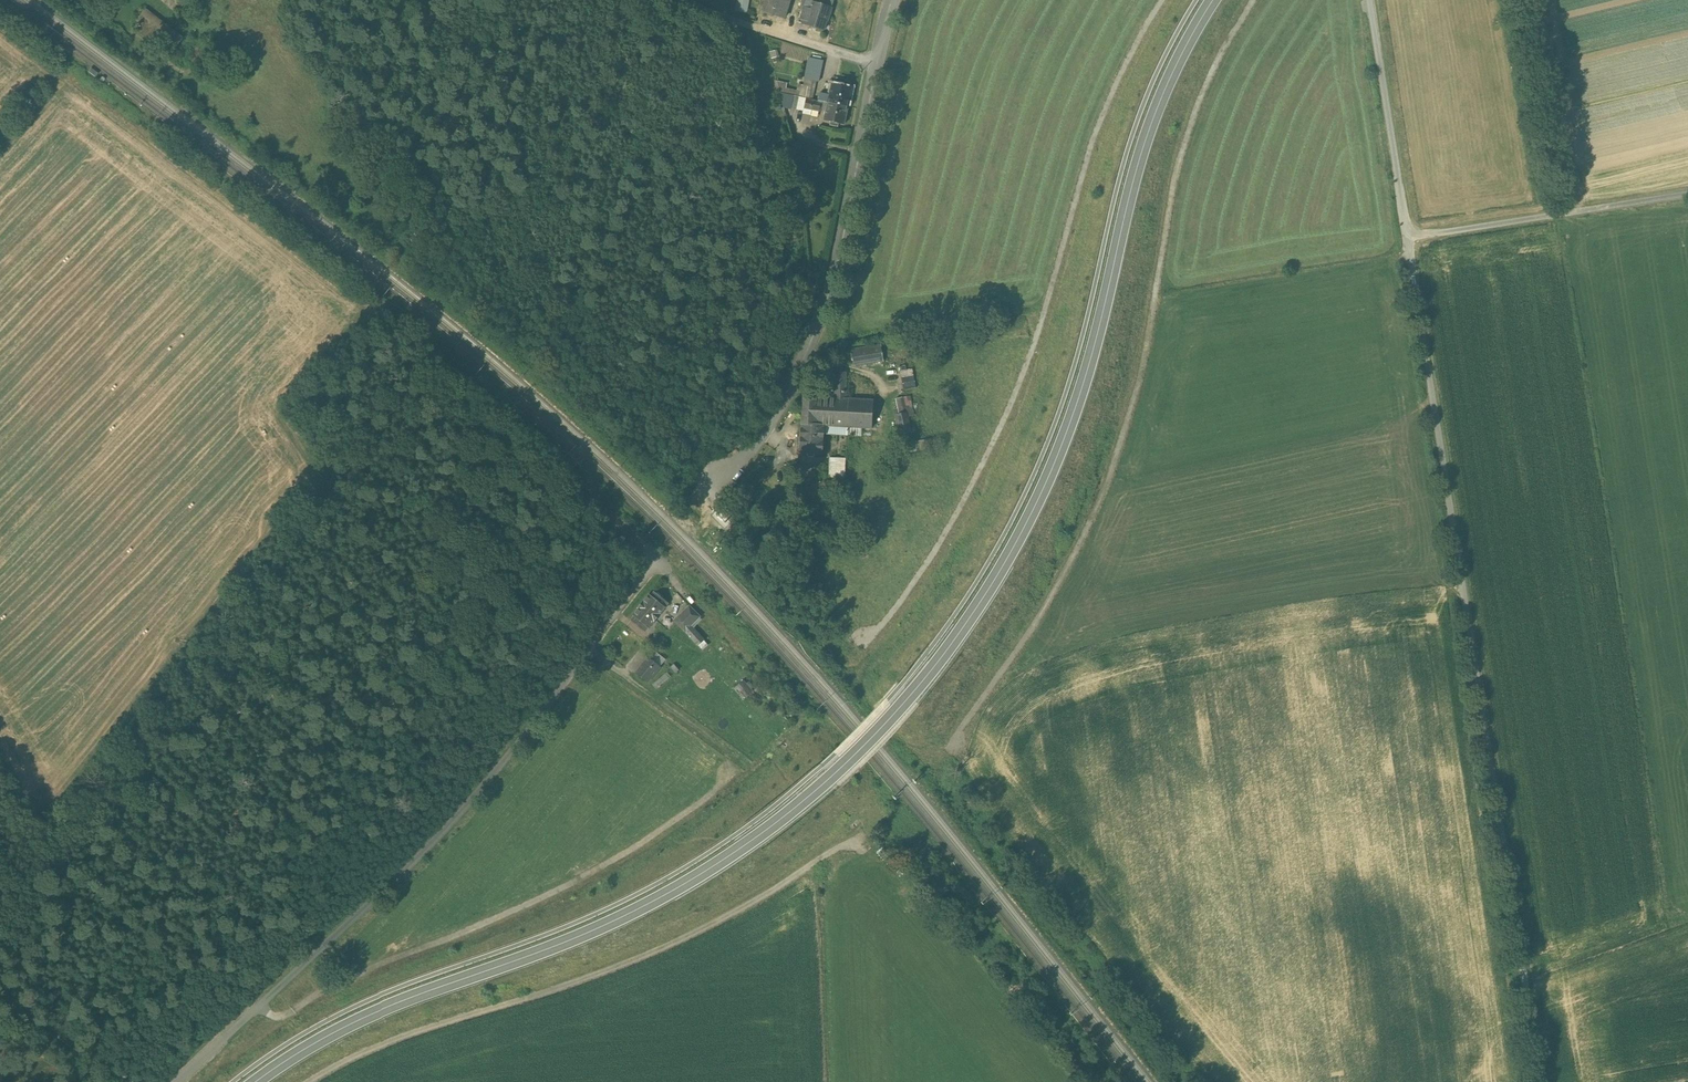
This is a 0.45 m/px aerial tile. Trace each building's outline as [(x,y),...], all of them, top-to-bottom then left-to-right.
[(785,18),(791,0),(760,0),(757,10),(785,18)] [(837,0),(815,0),(813,5),(806,3),(800,22),(828,30),(837,0)] [(173,52),(184,35),(146,9),(134,26),(173,52)] [(824,61),(809,58),(805,78),(819,81),(824,61)] [(852,88),(832,84),(830,95),(828,102),(848,106),(852,88)] [(830,95),(820,93),(819,101),(828,103),(828,102),(830,95)] [(804,108),(806,99),(787,96),(785,104),(804,108)] [(821,102),(806,99),(804,108),(819,111),(821,102)] [(848,106),(828,102),(828,103),(824,120),(831,122),(839,124),(844,125),(848,106)] [(879,346),(852,350),(854,366),(882,362),(879,346)] [(901,371),(905,390),(918,387),(913,368),(901,371)] [(815,425),(817,397),(803,396),(802,424),(815,425)] [(817,397),(815,425),(824,426),(847,427),(848,398),(817,397)] [(848,398),(847,427),(872,428),(873,400),(848,398)] [(907,410),(895,413),(900,436),(912,433),(907,410)] [(815,425),(802,424),(800,451),(823,453),(824,426),(815,425)] [(830,476),(846,476),(846,457),(830,457),(830,476)] [(644,602),(641,605),(657,618),(659,615),(665,607),(663,606),(667,602),(654,592),(651,596),(650,595),(644,602)] [(635,617),(631,621),(644,631),(647,627),(649,628),(654,621),(655,621),(657,618),(641,605),(638,608),(639,608),(633,616),(635,617)] [(689,606),(675,621),(684,631),(699,617),(689,606)] [(684,631),(679,635),(686,642),(691,638),(697,645),(703,640),(691,626),(684,631)] [(703,640),(697,645),(704,652),(709,647),(703,640)] [(660,667),(648,658),(636,673),(647,682),(660,667)] [(668,670),(672,675),(679,669),(675,664),(668,670)] [(658,688),(672,676),(667,671),(654,683),(658,688)] [(743,678),(733,688),(741,698),(747,693),(751,697),(756,692),(743,678)]
